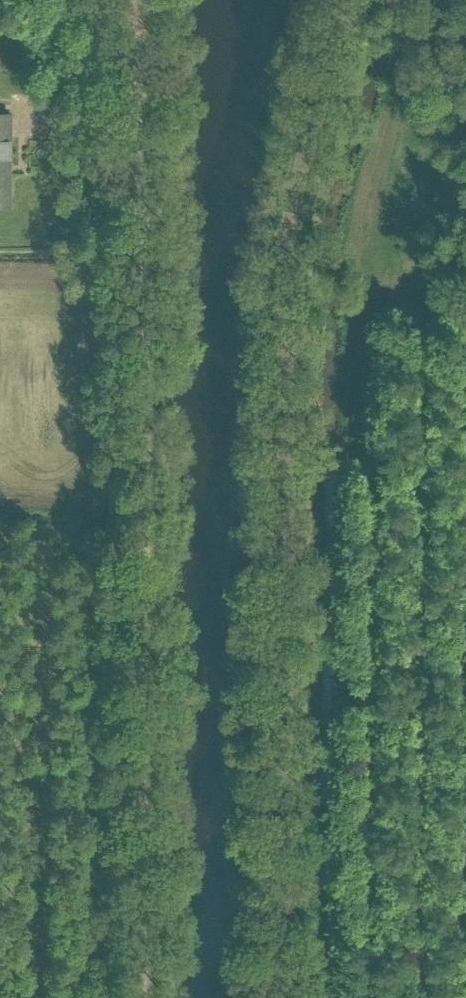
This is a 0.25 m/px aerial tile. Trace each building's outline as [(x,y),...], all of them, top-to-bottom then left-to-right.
[(10,203),(12,112),(0,112),(0,203),(10,203)]
